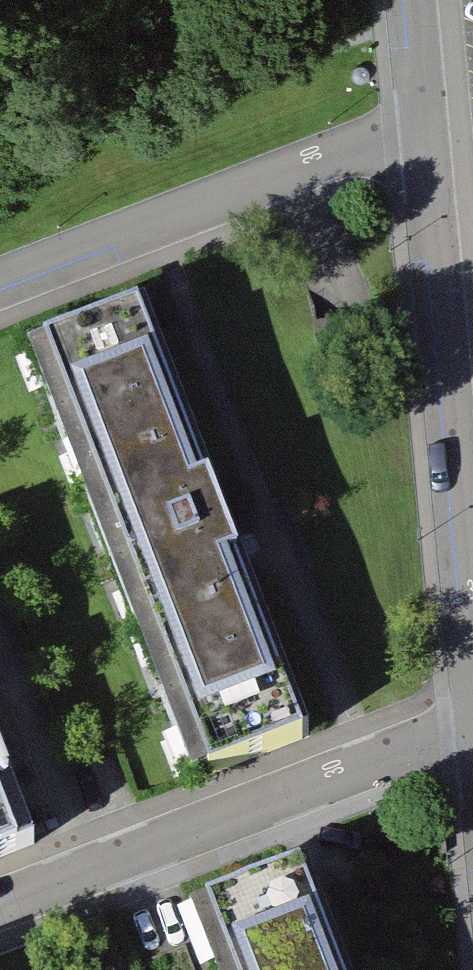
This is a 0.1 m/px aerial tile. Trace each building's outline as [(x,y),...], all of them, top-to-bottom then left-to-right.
[(147,305),(25,351),(188,778),(189,782),(312,735),(147,305)] [(0,750),(0,857),(36,843),(0,750)] [(187,909),(211,969),(351,969),(309,862),(187,909)]
